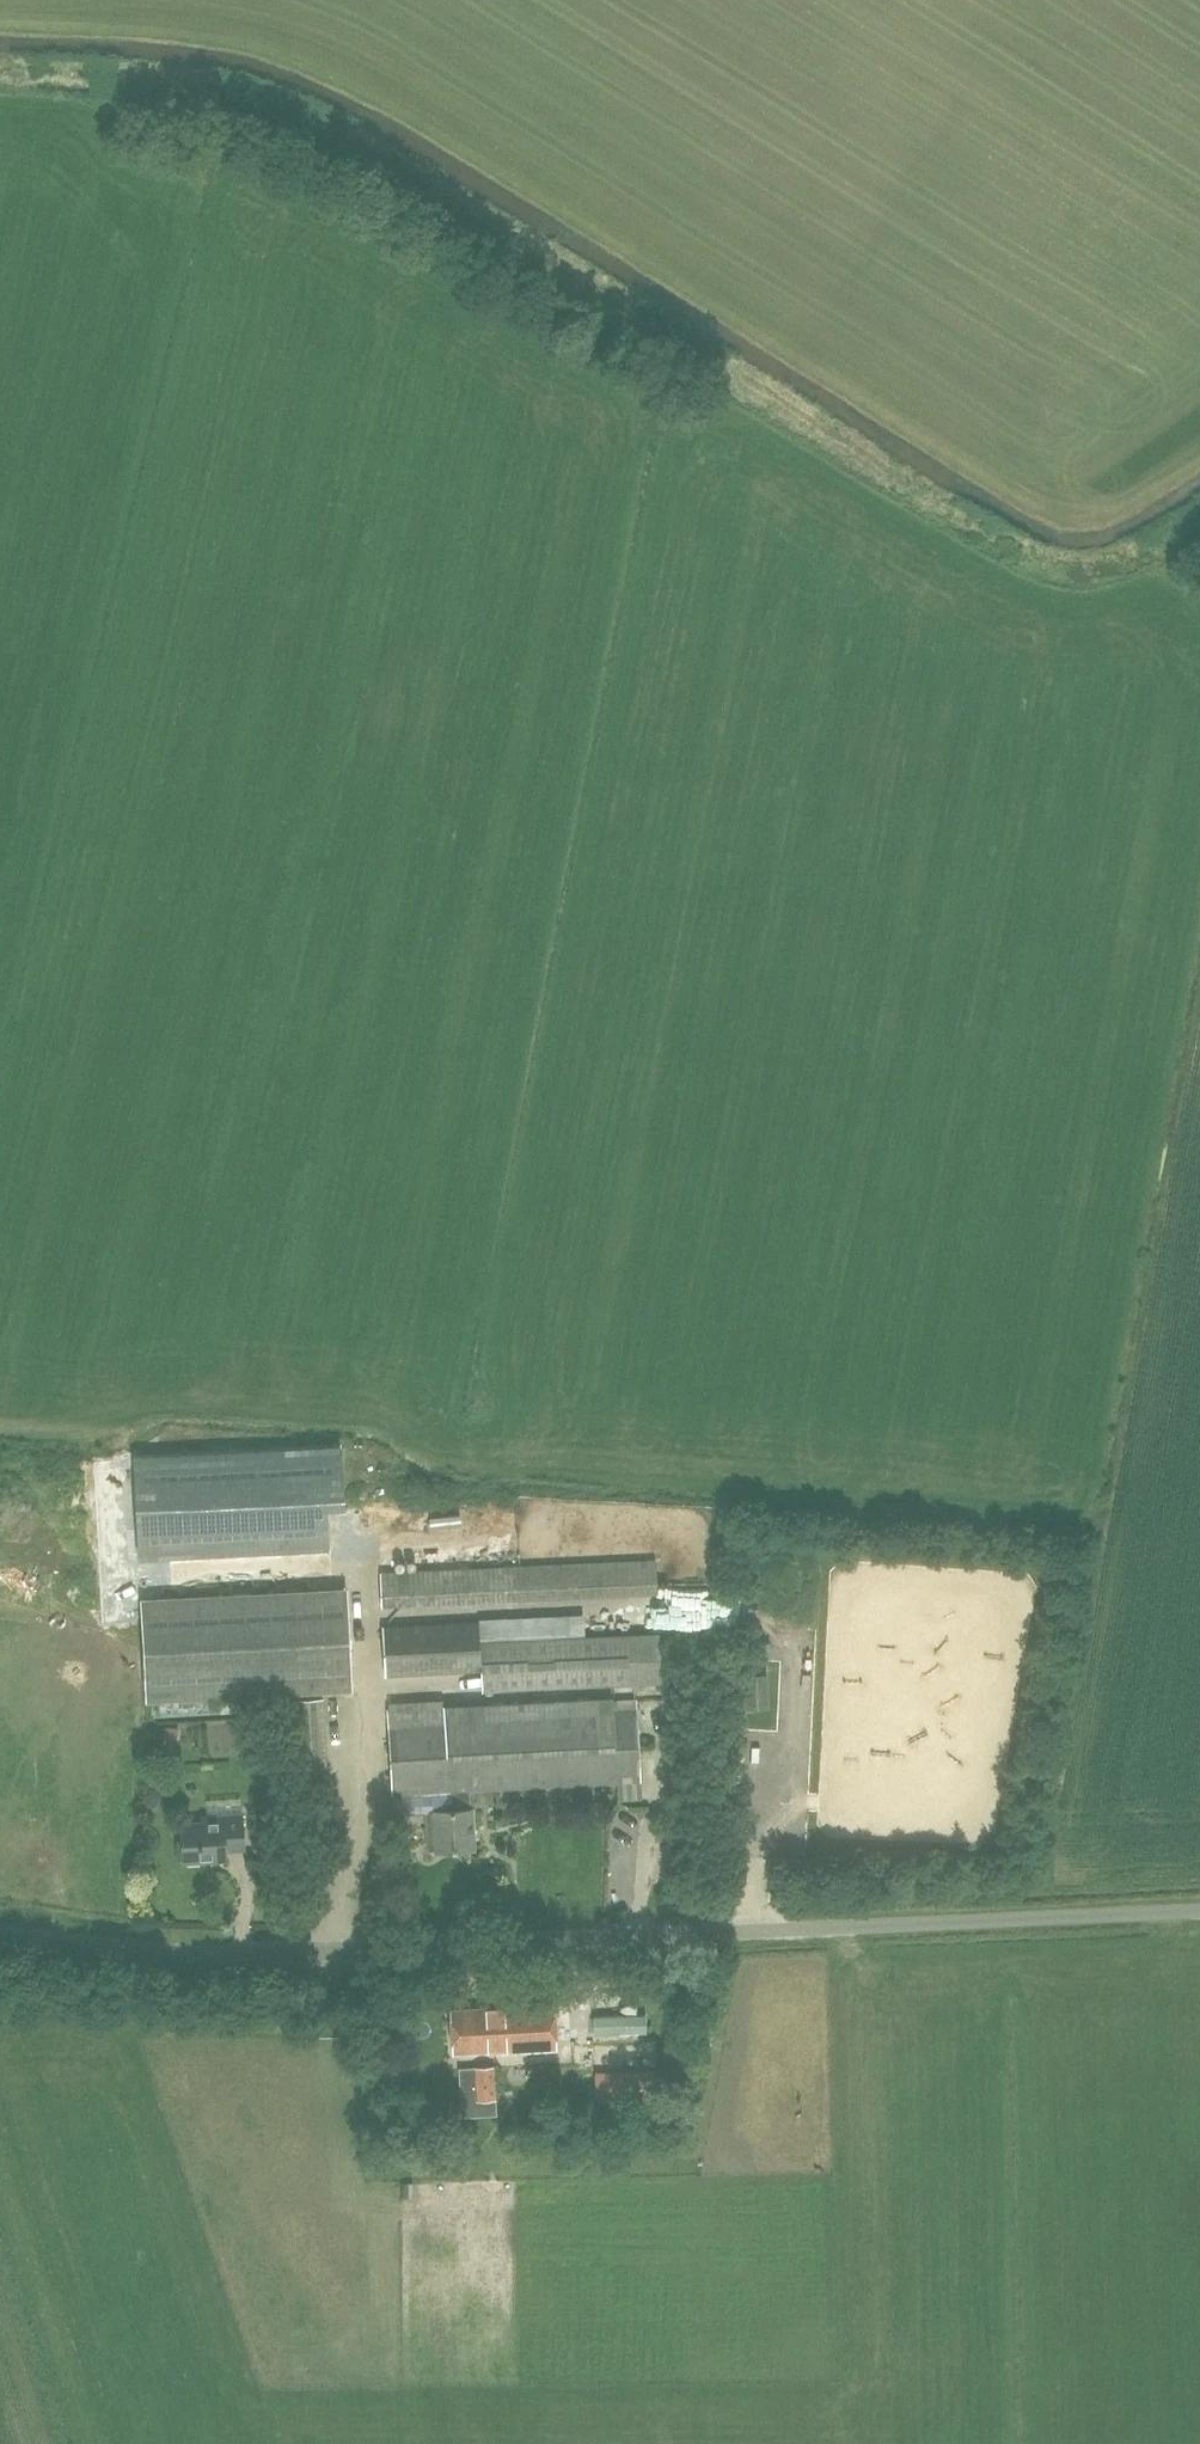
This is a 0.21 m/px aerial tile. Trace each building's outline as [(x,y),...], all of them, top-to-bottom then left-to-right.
[(283,1583),(283,1571),(256,1572),(256,1584),(283,1583)] [(599,1597),(662,1598),(662,1578),(599,1578),(599,1597)] [(347,1586),(141,1597),(146,1697),(352,1687),(347,1586)] [(505,1637),(527,1635),(526,1620),(486,1622),(487,1641),(505,1639),(505,1637)] [(481,1670),(481,1642),(478,1621),(383,1627),(386,1676),(481,1670)] [(659,1633),(481,1642),(481,1670),(483,1690),(660,1681),(659,1633)] [(752,1673),(751,1708),(774,1709),(775,1674),(752,1673)] [(605,1696),(605,1699),(388,1709),(388,1712),(388,1711),(392,1792),(450,1789),(471,1790),(642,1781),(638,1695),(605,1696)] [(320,1697),(281,1699),(286,1784),(325,1782),(320,1697)] [(251,1723),(252,1740),(265,1738),(265,1724),(251,1723)] [(472,1808),(471,1790),(450,1789),(451,1808),(425,1810),(428,1846),(434,1846),(435,1849),(476,1847),(474,1808),(472,1808)] [(181,1822),(181,1839),(179,1839),(176,1842),(177,1856),(180,1858),(182,1858),(182,1861),(226,1859),(225,1849),(244,1848),(243,1815),(203,1816),(203,1821),(181,1822)] [(497,2007),(452,2009),(454,2051),(498,2049),(498,2050),(557,2047),(557,2041),(555,2002),(497,2005),(497,2007)] [(498,2099),(496,2066),(475,2067),(476,2099),(498,2099)] [(654,2101),(654,2072),(639,2072),(639,2083),(595,2083),(595,2100),(654,2101)]
